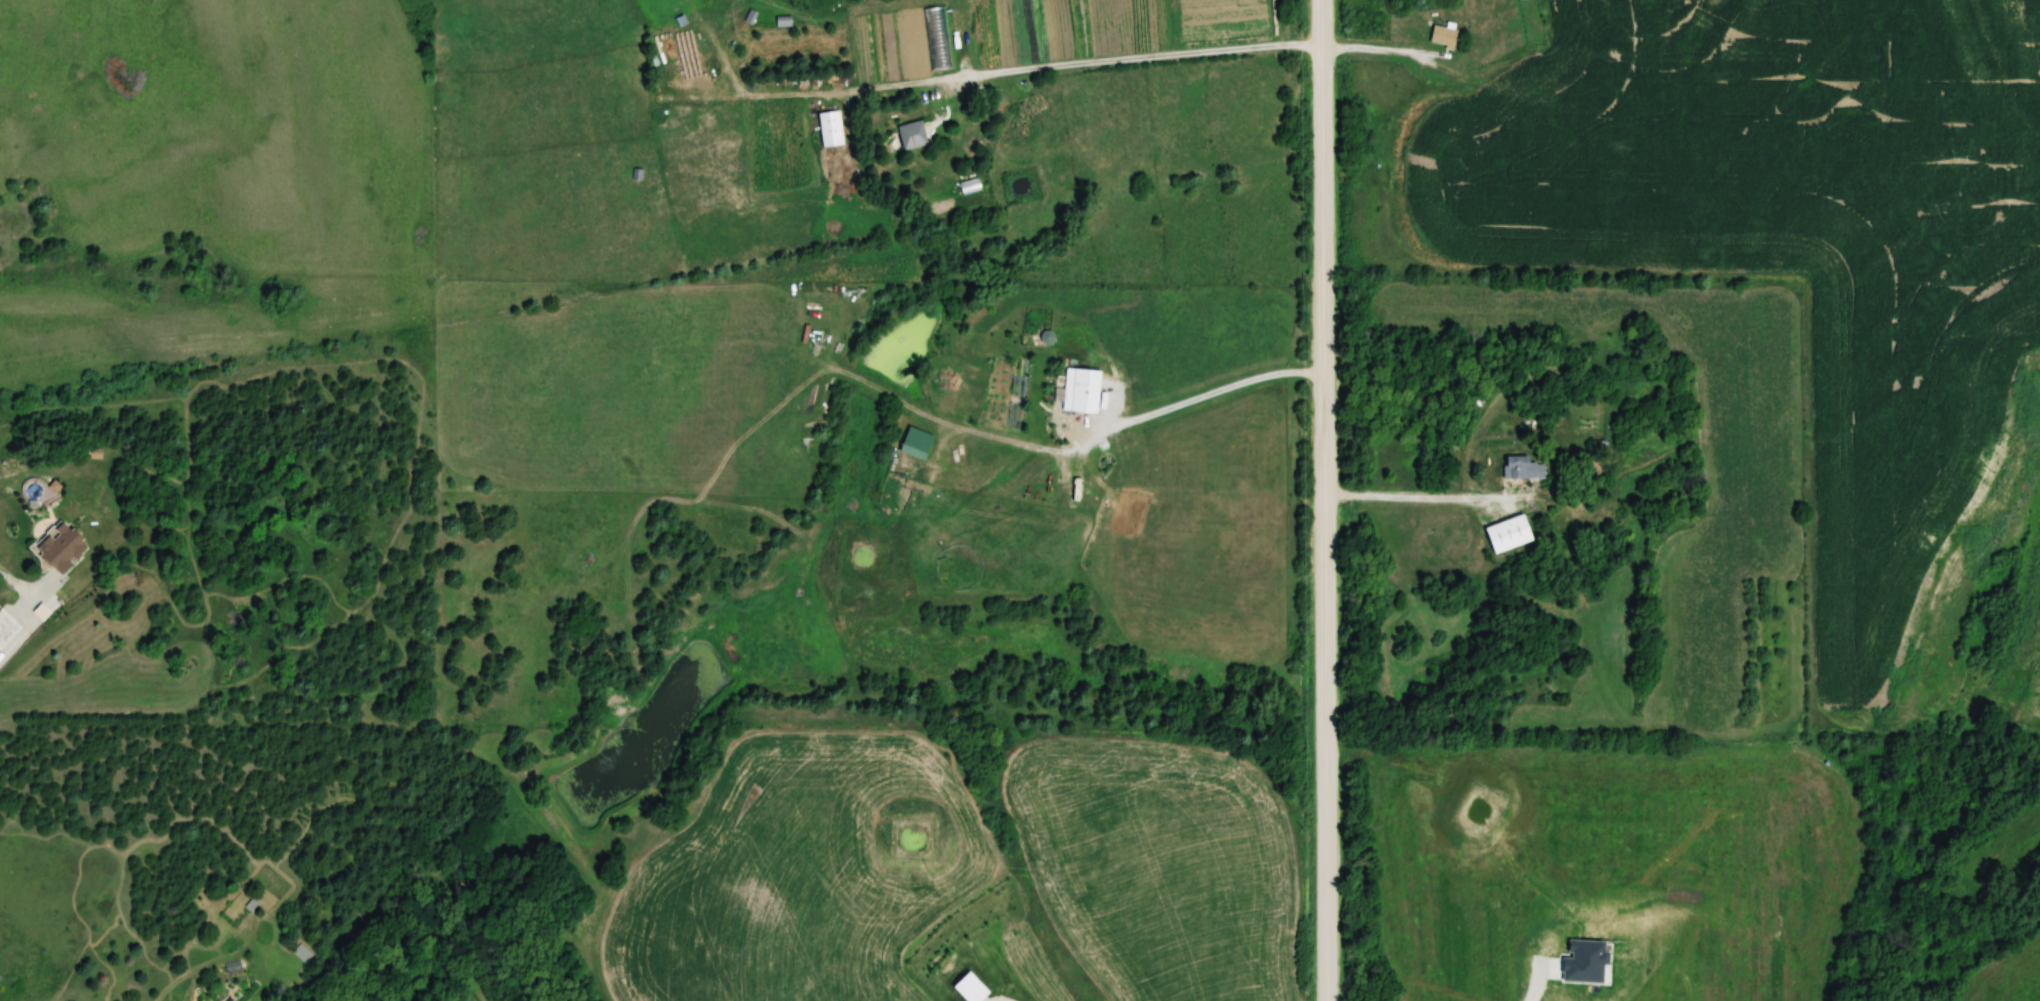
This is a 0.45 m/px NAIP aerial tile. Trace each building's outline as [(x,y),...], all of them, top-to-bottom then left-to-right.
[(1430,44),(1455,45),(1455,28),(1430,27),(1430,44)] [(895,128),(901,152),(925,145),(919,122),(895,128)] [(1060,412),(1095,415),(1099,372),(1064,369),(1060,412)] [(1527,458),(1503,458),(1503,480),(1543,480),(1543,464),(1527,464),(1527,458)] [(1482,529),(1491,556),(1530,542),(1521,516),(1482,529)] [(91,544),(58,519),(33,551),(65,577),(91,544)] [(24,627),(3,607),(0,611),(0,652),(24,627)]
